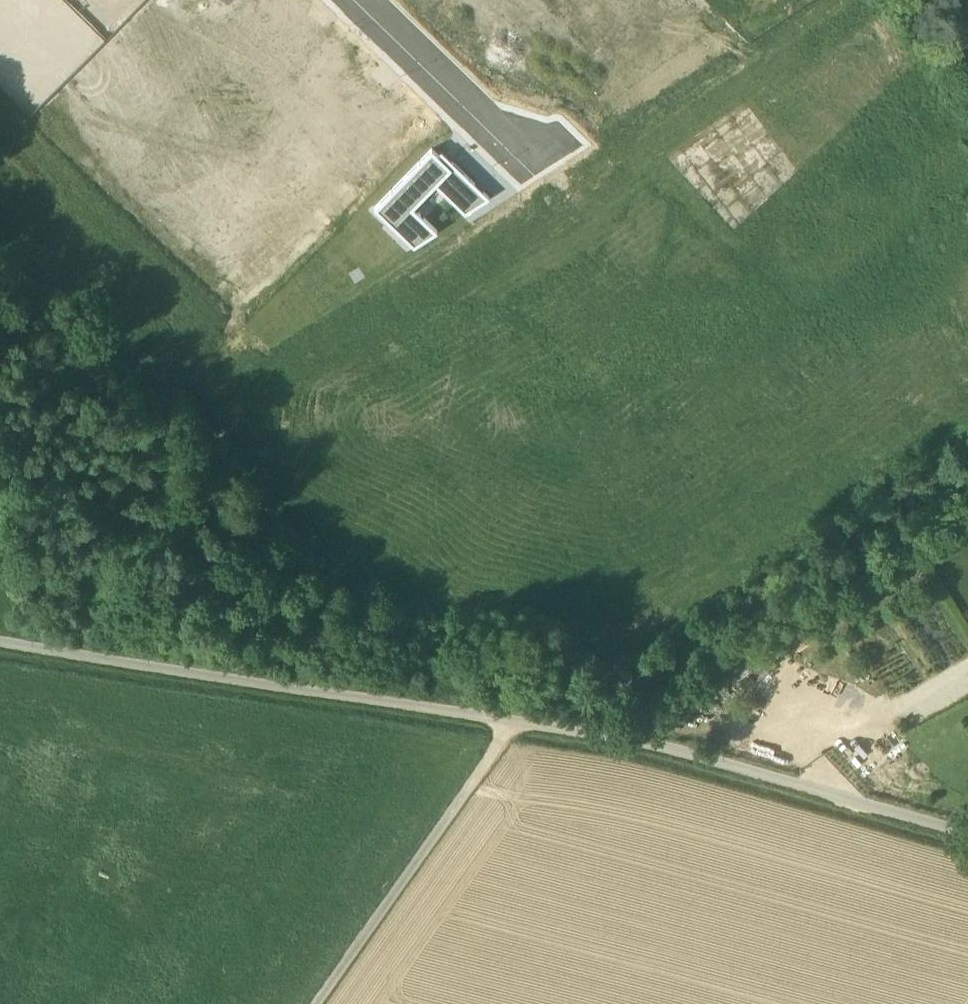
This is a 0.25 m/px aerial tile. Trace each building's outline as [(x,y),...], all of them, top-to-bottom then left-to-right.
[(431,146),(373,204),(414,244),(437,227),(412,204),(435,181),(464,210),(489,194),(441,147),(437,151),(431,146)]
